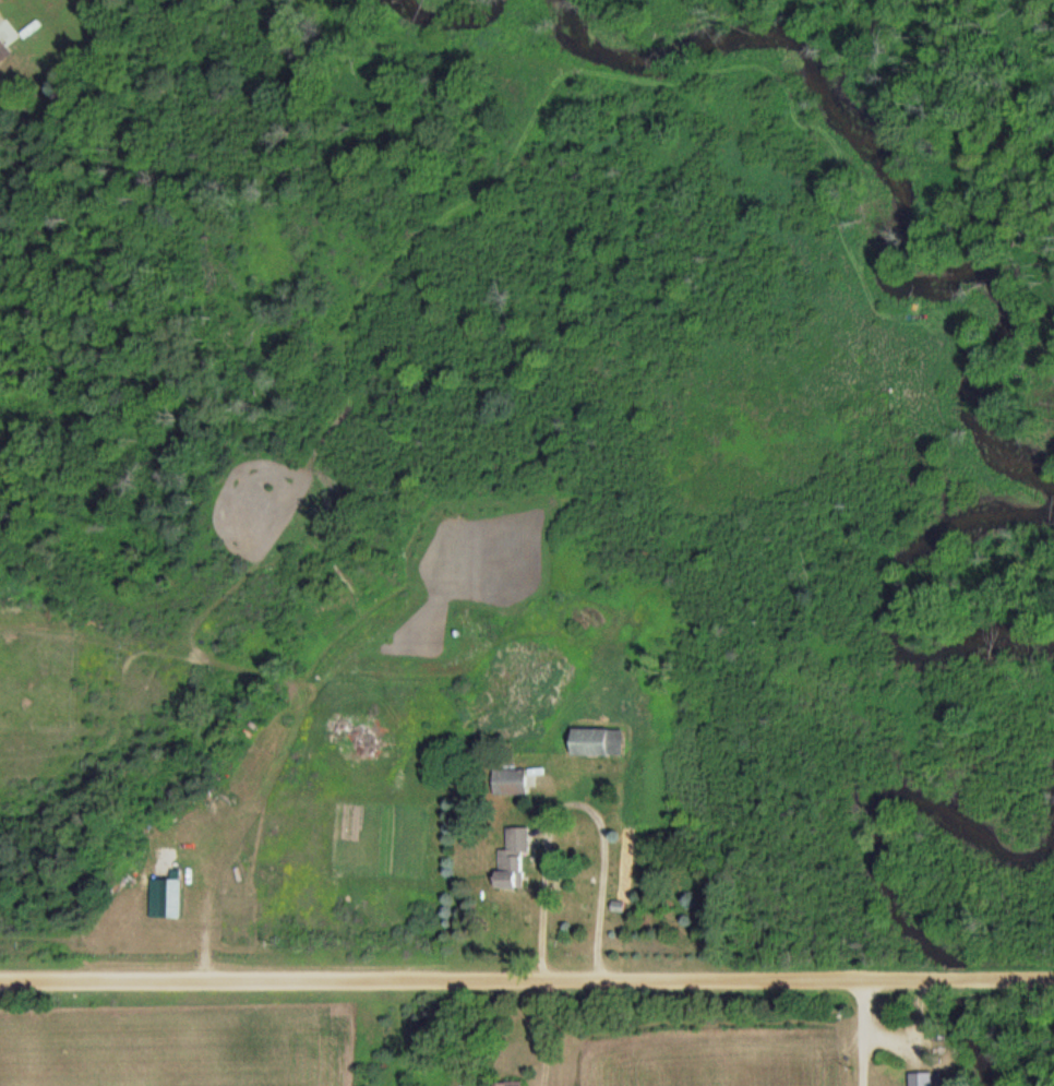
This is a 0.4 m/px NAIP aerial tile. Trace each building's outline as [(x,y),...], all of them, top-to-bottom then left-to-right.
[(11,58),(0,40),(0,64),(11,58)] [(494,795),(527,795),(527,769),(494,769),(494,795)] [(497,888),(516,888),(516,869),(497,869),(497,888)] [(939,1074),(910,1074),(910,1085),(939,1085),(939,1074)]
